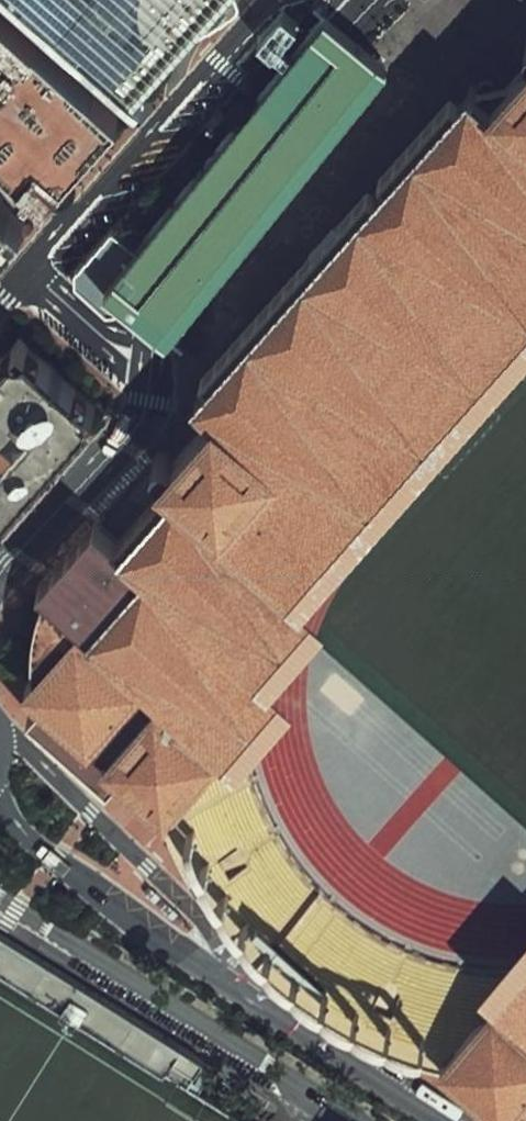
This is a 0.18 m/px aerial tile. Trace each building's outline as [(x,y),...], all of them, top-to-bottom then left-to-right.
[(26,0),(0,0),(0,117),(66,178),(137,101),(26,0)] [(153,75),(220,0),(68,0),(153,75)] [(106,285),(169,336),(391,60),(326,11),(106,285)] [(158,819),(211,760),(228,777),(251,750),(288,706),(267,689),(320,628),(300,611),(525,360),(525,52),(484,96),(468,81),(184,395),(212,419),(125,518),(104,542),(86,526),(32,586),(76,635),(22,692),(158,819)] [(0,161),(0,258),(48,204),(0,161)] [(0,362),(0,525),(84,432),(80,413),(28,358),(2,360),(0,362)] [(265,803),(251,750),(228,777),(211,760),(158,819),(174,855),(203,903),(225,935),(250,961),(277,987),(311,1014),(345,1037),(382,1050),(438,1070),(519,968),(466,961),(403,938),(338,903),(286,848),(265,803)] [(0,941),(0,984),(179,1097),(184,1087),(198,1065),(0,941)] [(519,968),(438,1070),(490,1120),(518,1120),(519,1120),(525,1120),(525,960),(519,968)]
